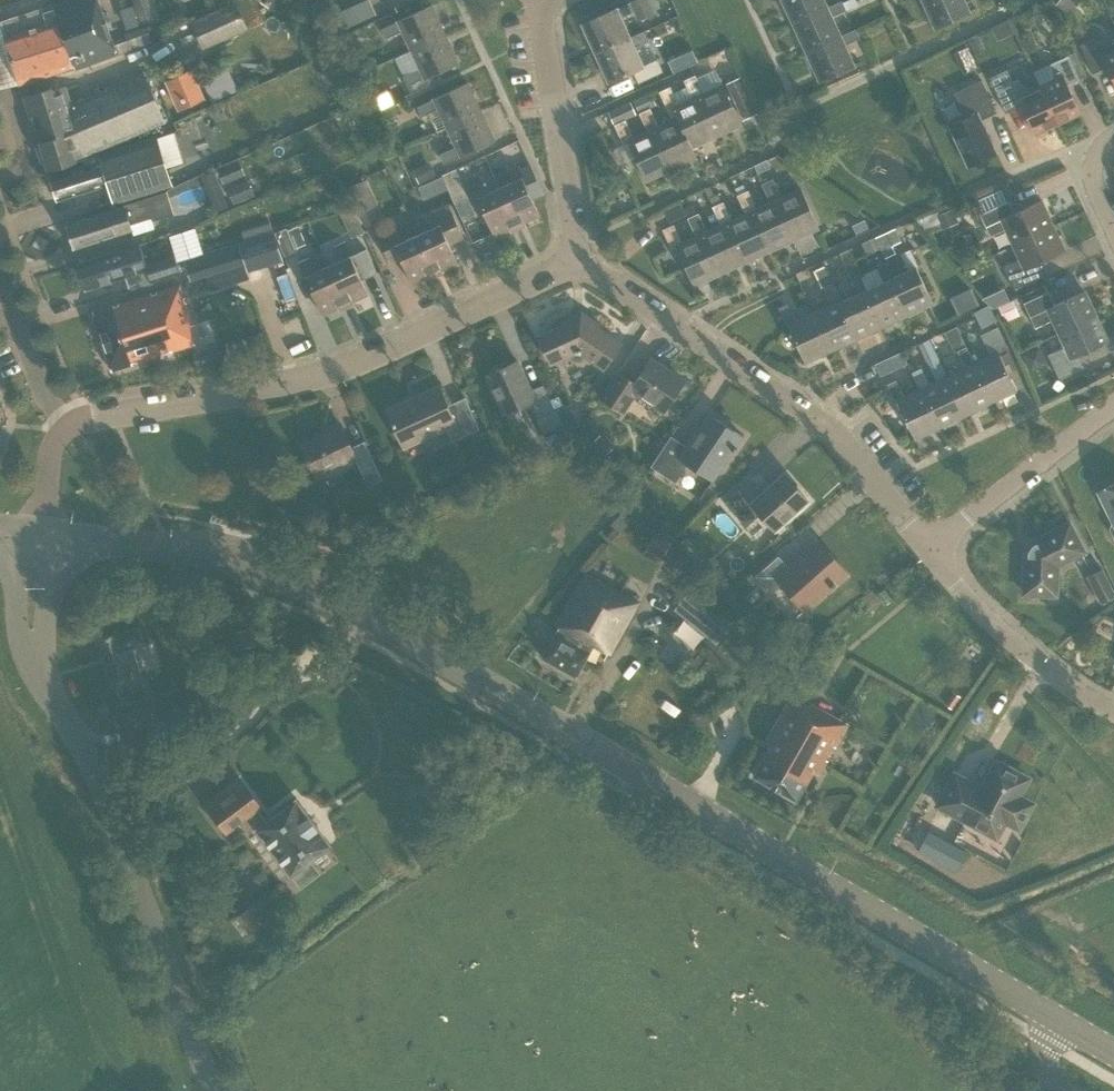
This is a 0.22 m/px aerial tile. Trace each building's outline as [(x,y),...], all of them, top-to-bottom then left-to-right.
[(125,35),(130,49),(117,53),(98,0),(72,0),(43,10),(42,8),(3,21),(7,35),(6,36),(21,85),(23,84),(23,83),(62,71),(63,74),(117,54),(152,41),(147,27),(125,35)] [(148,0),(134,0),(136,9),(126,12),(130,25),(140,21),(153,17),(148,0)] [(234,0),(236,3),(247,29),(264,22),(254,0),(235,0),(234,0)] [(605,49),(630,38),(621,18),(636,11),(639,19),(654,13),(648,0),(636,0),(631,2),(632,2),(617,9),(582,25),(596,54),(605,49)] [(793,24),(828,8),(824,0),(782,0),(793,24)] [(935,28),(970,12),(964,0),(922,0),(935,28)] [(846,10),(842,1),(828,8),(793,24),(806,52),(841,36),(832,17),(846,10)] [(236,3),(193,22),(204,48),(247,29),(236,3)] [(446,34),(432,5),(398,21),(398,22),(382,29),(386,38),(402,31),(411,50),(446,34)] [(855,30),(841,36),(806,52),(820,81),(854,66),(845,45),(860,38),(855,30)] [(649,40),(645,31),(630,38),(605,49),(596,54),(609,83),(633,71),(639,83),(663,72),(658,60),(643,66),(634,47),(649,40)] [(967,38),(974,54),(985,49),(978,33),(967,38)] [(425,79),(459,63),(446,34),(411,50),(420,69),(404,77),(408,86),(424,78),(425,79)] [(1113,52),(1103,40),(1096,43),(1094,39),(1080,45),(1093,74),(1107,67),(1113,82),(1113,51),(1113,52)] [(1050,65),(1053,80),(1040,86),(1058,124),(1081,114),(1068,86),(1080,80),(1068,56),(1050,65)] [(1040,86),(1028,91),(1018,79),(1013,81),(1007,69),(989,77),(1005,112),(1022,105),(1036,135),(1058,124),(1040,86)] [(192,70),(168,81),(181,109),(204,99),(192,70)] [(50,170),(87,158),(86,155),(166,123),(145,73),(71,104),(65,87),(53,90),(52,88),(27,96),(26,96),(49,171),(50,170)] [(693,99),(698,97),(717,137),(742,125),(723,85),(704,94),(695,76),(685,80),(693,99)] [(949,127),(967,167),(997,153),(997,152),(996,153),(981,120),(997,113),(982,80),(955,93),(967,118),(949,127)] [(482,112),(468,83),(434,99),(434,100),(418,107),(422,116),(438,109),(447,128),(482,112)] [(376,91),(384,108),(398,101),(390,84),(376,91)] [(698,97),(693,99),(679,105),(671,87),(660,92),(673,121),(678,118),(693,148),(717,137),(698,97)] [(732,95),(743,120),(757,114),(745,89),(732,95)] [(634,99),(639,111),(656,104),(651,92),(634,99)] [(635,115),(629,102),(608,111),(615,125),(626,120),(635,115)] [(678,118),(673,121),(659,127),(650,109),(640,113),(648,132),(653,130),(672,170),(697,158),(693,148),(678,118)] [(495,141),(482,112),(447,128),(456,147),(440,155),(444,164),(460,156),(461,157),(495,141)] [(634,139),(626,120),(615,125),(624,145),(629,142),(647,181),(672,170),(653,130),(648,132),(634,139)] [(176,128),(157,134),(157,137),(100,155),(99,154),(88,157),(88,159),(84,160),(86,167),(51,178),(58,200),(108,184),(114,203),(173,185),(168,170),(187,164),(176,128)] [(218,170),(223,183),(245,174),(239,160),(218,170)] [(412,172),(416,181),(432,173),(428,164),(412,172)] [(507,168),(513,182),(500,187),(519,229),(526,226),(525,223),(540,216),(534,202),(519,169),(516,164),(507,168)] [(530,164),(519,169),(534,202),(545,196),(530,164)] [(887,181),(906,194),(916,179),(897,166),(887,181)] [(457,169),(443,174),(455,204),(470,197),(457,169)] [(201,176),(208,193),(221,188),(214,171),(201,176)] [(227,187),(233,203),(254,194),(248,178),(227,187)] [(346,188),(357,213),(377,204),(366,179),(346,188)] [(762,184),(771,203),(776,201),(794,241),(820,229),(801,189),(782,198),(773,179),(762,184)] [(500,187),(487,193),(481,180),(471,185),(477,198),(495,237),(510,230),(512,233),(519,229),(500,187)] [(173,214),(167,191),(123,204),(124,207),(66,226),(73,249),(107,239),(107,238),(133,230),(130,223),(151,217),(152,220),(173,214)] [(751,212),(769,252),(794,241),(776,201),(771,203),(757,209),(748,191),(737,196),(746,214),(751,212)] [(990,237),(1005,230),(1012,245),(1054,226),(1042,200),(1015,213),(1009,201),(980,214),(990,237)] [(751,212),(746,214),(732,221),(724,202),(713,207),(721,226),(726,223),(745,263),(769,252),(751,212)] [(424,215),(430,229),(418,235),(437,277),(444,274),(442,271),(458,263),(449,244),(464,237),(449,204),(424,215)] [(937,214),(944,228),(958,222),(952,208),(937,214)] [(688,219),(697,237),(702,235),(720,275),(745,263),(726,223),(721,226),(707,232),(699,214),(688,219)] [(702,235),(697,237),(683,243),(674,225),(663,230),(672,250),(677,247),(695,286),(720,275),(702,235)] [(1012,245),(1019,260),(1004,267),(1014,289),(1044,275),(1038,263),(1066,251),(1054,226),(1012,245)] [(437,277),(418,235),(405,241),(399,227),(378,237),(388,259),(399,254),(413,284),(428,277),(430,280),(437,277)] [(287,228),(276,233),(285,255),(297,250),(287,228)] [(875,237),(885,257),(895,253),(886,232),(875,237)] [(248,271),(283,260),(274,233),(239,244),(248,271)] [(335,247),(341,260),(328,266),(347,308),(355,305),(353,302),(369,295),(362,280),(377,273),(366,249),(351,255),(345,242),(335,247)] [(149,282),(149,283),(181,273),(174,251),(144,259),(140,244),(78,264),(79,269),(78,272),(80,278),(83,280),(86,290),(126,277),(129,288),(149,282)] [(211,266),(223,263),(219,250),(208,254),(211,266)] [(909,270),(893,278),(891,279),(908,316),(934,304),(917,268),(919,267),(911,250),(902,254),(909,270)] [(208,254),(196,257),(200,270),(211,266),(208,254)] [(196,257),(185,261),(189,273),(200,270),(196,257)] [(328,266),(316,272),(310,259),(299,263),(305,277),(306,277),(323,315),(339,308),(340,311),(347,308),(328,266)] [(893,278),(885,262),(876,266),(884,282),(868,290),(866,291),(882,327),(908,316),(891,279),(893,278)] [(833,283),(825,266),(814,271),(822,288),(824,287),(833,283)] [(882,327),(866,291),(868,290),(860,273),(851,277),(858,294),(841,302),(840,302),(857,339),(882,327)] [(824,287),(832,303),(814,312),(831,351),(857,339),(840,302),(841,302),(840,300),(841,299),(833,283),(824,287)] [(193,326),(186,303),(184,304),(183,299),(185,298),(180,285),(157,293),(157,295),(153,296),(152,294),(119,305),(119,307),(115,308),(114,306),(93,313),(112,371),(133,364),(132,362),(136,361),(137,363),(162,355),(162,352),(171,349),(172,352),(192,345),(195,344),(190,327),(193,326)] [(996,307),(1008,301),(1004,291),(992,297),(996,307)] [(1096,316),(1084,291),(1055,305),(1049,292),(1024,303),(1035,328),(1053,320),(1059,334),(1096,316)] [(1013,299),(1000,306),(1006,319),(1019,312),(1013,299)] [(831,351),(814,312),(795,320),(788,304),(779,308),(787,325),(788,324),(806,363),(831,351)] [(991,306),(978,311),(983,326),(996,321),(991,306)] [(599,329),(601,326),(582,313),(561,323),(562,326),(539,337),(551,364),(576,353),(581,353),(605,369),(621,344),(599,329)] [(1078,355),(1108,341),(1096,316),(1059,334),(1066,347),(1048,355),(1060,379),(1084,368),(1078,355)] [(973,364),(991,403),(1017,391),(999,352),(1008,348),(997,326),(980,334),(983,339),(991,355),(975,363),(973,364)] [(918,344),(925,360),(936,354),(929,339),(918,344)] [(966,368),(947,376),(966,415),(991,403),(973,364),(975,363),(967,347),(958,351),(966,368)] [(223,360),(220,349),(197,355),(200,367),(223,360)] [(651,359),(635,383),(618,372),(601,398),(623,413),(637,393),(664,411),(684,382),(651,359)] [(524,406),(538,437),(562,425),(544,385),(529,392),(516,362),(487,375),(505,414),(524,406)] [(966,415),(947,376),(929,385),(921,368),(912,373),(920,389),(922,388),(941,427),(966,415)] [(904,397),(896,380),(887,385),(895,402),(897,401),(915,439),(941,427),(922,388),(920,389),(904,397)] [(466,398),(448,406),(439,387),(388,410),(394,422),(393,423),(404,447),(447,427),(453,441),(480,429),(466,398)] [(676,482),(688,464),(713,480),(743,436),(710,415),(692,442),(690,441),(686,446),(671,436),(652,466),(676,482)] [(365,442),(352,447),(341,423),(325,430),(327,433),(302,445),(317,478),(356,459),(368,486),(382,479),(365,442)] [(589,445),(602,458),(613,448),(599,435),(589,445)] [(785,474),(761,496),(749,483),(726,503),(746,526),(760,514),(775,531),(808,501),(785,474)] [(1108,511),(1113,524),(1113,484),(1101,491),(1110,510),(1108,511)] [(1043,538),(1045,542),(1036,547),(1031,554),(1031,564),(1026,564),(1025,594),(1048,595),(1048,598),(1059,598),(1059,587),(1056,587),(1057,580),(1052,580),(1053,565),(1057,566),(1084,552),(1070,524),(1043,538)] [(669,547),(654,533),(643,554),(661,563),(675,570),(680,559),(667,552),(669,547)] [(677,545),(695,565),(703,557),(686,537),(677,545)] [(819,541),(789,568),(779,556),(754,578),(770,596),(782,585),(805,612),(848,574),(819,541)] [(1101,603),(1113,596),(1113,589),(1103,567),(1087,576),(1101,603)] [(586,573),(557,626),(559,627),(542,658),(577,677),(594,645),(610,654),(639,603),(638,603),(639,602),(586,573)] [(731,627),(689,592),(674,609),(716,644),(731,627)] [(144,645),(139,627),(120,633),(119,633),(97,639),(111,685),(120,683),(123,691),(119,692),(123,705),(148,697),(133,649),(144,645)] [(784,636),(772,644),(781,656),(792,646),(784,636)] [(133,711),(139,728),(177,713),(171,697),(133,711)] [(810,704),(809,706),(792,697),(765,745),(770,748),(754,776),(797,800),(813,772),(819,775),(847,725),(810,704)] [(983,788),(955,773),(937,805),(997,837),(1005,821),(1020,828),(1032,805),(1018,797),(1028,779),(997,763),(983,788)] [(309,862),(331,845),(296,800),(267,822),(256,807),(259,805),(241,781),(208,805),(226,830),(249,813),(260,827),(257,830),(291,875),(294,873),(302,884),(317,872),(309,862)] [(250,907),(238,916),(250,932),(262,923),(250,907)]
